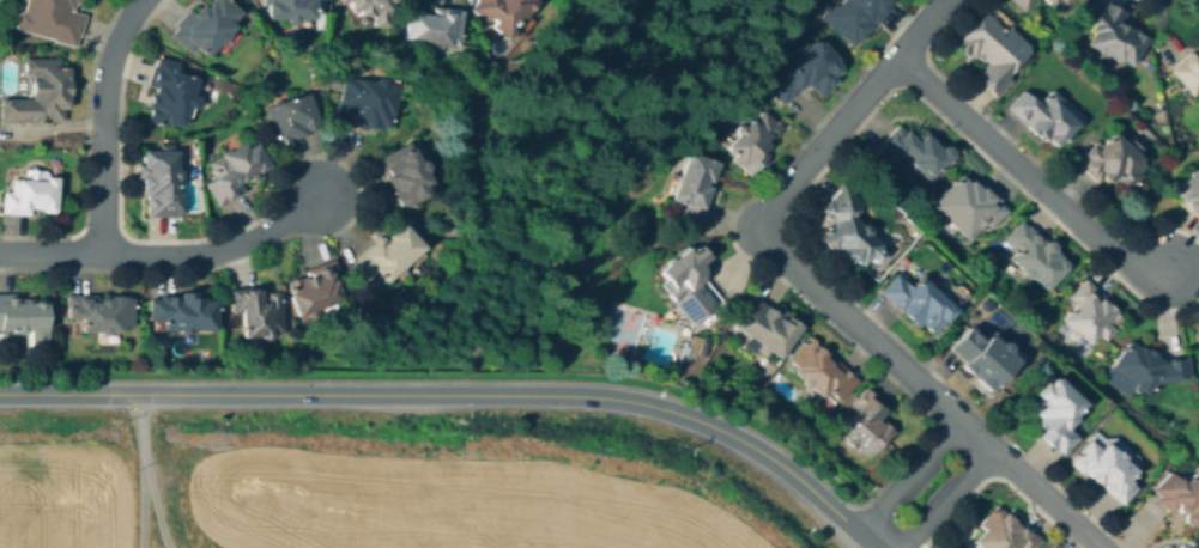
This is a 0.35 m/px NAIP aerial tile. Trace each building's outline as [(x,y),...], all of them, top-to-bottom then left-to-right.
[(16,26),(24,0),(78,0),(77,4),(72,1),(68,12),(81,17),(73,44),(16,26)] [(196,14),(211,0),(225,0),(237,12),(226,23),(231,28),(206,53),(198,43),(189,51),(174,36),(178,31),(172,25),(189,8),(196,14)] [(265,16),(265,0),(310,0),(310,16),(295,16),(295,23),(286,23),(286,16),(265,16)] [(351,7),(351,0),(392,0),(392,1),(382,1),(382,24),(371,24),(371,13),(361,13),(361,7),(351,7)] [(472,8),(478,0),(536,0),(521,22),(516,19),(507,34),(472,8)] [(834,7),(839,0),(888,0),(853,42),(820,14),(830,4),(834,7)] [(1024,11),(1015,0),(1036,0),(1024,11)] [(1107,1),(1125,11),(1118,23),(1145,38),(1131,65),(1090,42),(1098,26),(1086,19),(1095,6),(1102,10),(1107,1)] [(461,12),(458,44),(406,37),(408,14),(430,17),(431,7),(461,12)] [(1004,73),(1003,74),(1009,80),(999,93),(976,74),(986,62),(962,43),(985,16),(1024,49),(1004,73)] [(810,43),(830,61),(832,59),(843,68),(829,86),(830,89),(823,97),(806,83),(786,105),(765,87),(800,45),(805,49),(810,43)] [(1188,63),(1198,52),(1198,93),(1197,96),(1170,71),(1182,59),(1188,63)] [(60,61),(60,122),(47,122),(47,118),(36,118),(36,126),(1,126),(1,102),(34,102),(34,67),(28,67),(28,61),(60,61)] [(189,78),(178,128),(144,120),(156,61),(174,65),(172,74),(189,78)] [(394,86),(388,127),(340,120),(346,79),(394,86)] [(1024,91),(1038,104),(1052,91),(1059,99),(1054,104),(1076,126),(1054,147),(1027,121),(1024,123),(1009,106),(1024,91)] [(302,135),(277,144),(265,109),(307,95),(317,127),(301,133),(302,135)] [(765,154),(752,172),(725,150),(757,109),(777,126),(764,141),(768,144),(762,152),(765,154)] [(901,128),(915,144),(925,134),(946,154),(927,175),(903,153),(894,164),(879,151),(901,128)] [(1110,134),(1140,163),(1132,171),(1138,176),(1127,187),(1114,175),(1107,182),(1101,176),(1096,182),(1077,163),(1094,141),(1098,146),(1110,134)] [(238,147),(243,154),(254,147),(266,165),(252,176),(252,177),(241,184),(242,187),(222,201),(210,184),(218,178),(210,166),(238,147)] [(432,193),(404,207),(381,162),(408,147),(432,193)] [(178,151),(177,183),(175,183),(175,218),(144,218),(144,178),(140,178),(140,164),(150,164),(150,151),(178,151)] [(715,166),(708,184),(715,187),(702,224),(679,215),(684,203),(666,196),(667,195),(662,193),(670,172),(680,176),(688,156),(715,166)] [(1191,170),(1198,176),(1198,213),(1173,195),(1191,170)] [(963,177),(975,188),(977,184),(1006,211),(991,227),(982,219),(968,235),(935,206),(963,177)] [(56,181),(56,211),(12,209),(12,181),(56,181)] [(848,215),(878,244),(856,267),(828,238),(822,244),(817,239),(832,223),(822,212),(844,188),(860,203),(848,215)] [(1065,264),(1046,285),(1016,256),(1023,249),(1011,236),(1023,224),(1065,264)] [(406,227),(423,251),(384,280),(377,272),(363,282),(353,269),(368,258),(365,254),(395,231),(398,233),(406,227)] [(698,248),(707,258),(695,268),(702,276),(698,279),(716,300),(690,322),(659,285),(667,278),(660,269),(686,248),(691,255),(698,248)] [(334,300),(302,316),(290,291),(331,272),(337,286),(329,290),(334,300)] [(895,276),(910,290),(919,280),(952,310),(932,334),(883,291),(895,276)] [(1101,334),(1104,336),(1100,341),(1095,336),(1085,347),(1068,334),(1074,327),(1065,319),(1078,303),(1071,297),(1085,280),(1103,296),(1097,302),(1115,316),(1101,334)] [(256,290),(258,303),(267,302),(266,294),(277,293),(281,331),(247,335),(244,313),(235,315),(232,292),(256,290)] [(18,329),(0,329),(0,296),(18,296),(18,303),(43,303),(43,328),(18,328),(18,329)] [(132,299),(132,325),(119,325),(119,331),(85,331),(85,316),(68,316),(68,297),(107,297),(107,299),(132,299)] [(211,305),(211,333),(163,333),(163,316),(155,316),(155,299),(192,299),(192,305),(211,305)] [(752,299),(777,316),(782,308),(797,317),(792,324),(799,328),(777,358),(733,327),(752,299)] [(967,333),(981,345),(989,336),(1015,359),(989,388),(961,364),(965,358),(953,347),(967,333)] [(856,383),(840,398),(829,388),(822,396),(787,360),(810,337),(856,383)] [(1128,343),(1156,361),(1185,355),(1186,377),(1142,386),(1113,364),(1128,343)] [(1076,436),(1058,453),(1038,434),(1042,432),(1035,424),(1041,418),(1029,406),(1056,378),(1084,406),(1065,425),(1076,436)] [(889,434),(867,456),(840,428),(856,410),(852,404),(866,390),(884,409),(874,419),(889,434)] [(1090,443),(1100,450),(1102,446),(1132,470),(1125,479),(1134,486),(1122,503),(1073,464),(1090,443)] [(1195,471),(1198,476),(1198,521),(1194,526),(1175,511),(1173,516),(1155,500),(1158,495),(1153,492),(1168,474),(1180,483),(1195,471)] [(1040,538),(1033,547),(982,547),(974,542),(986,525),(982,522),(993,506),(1040,538)]
